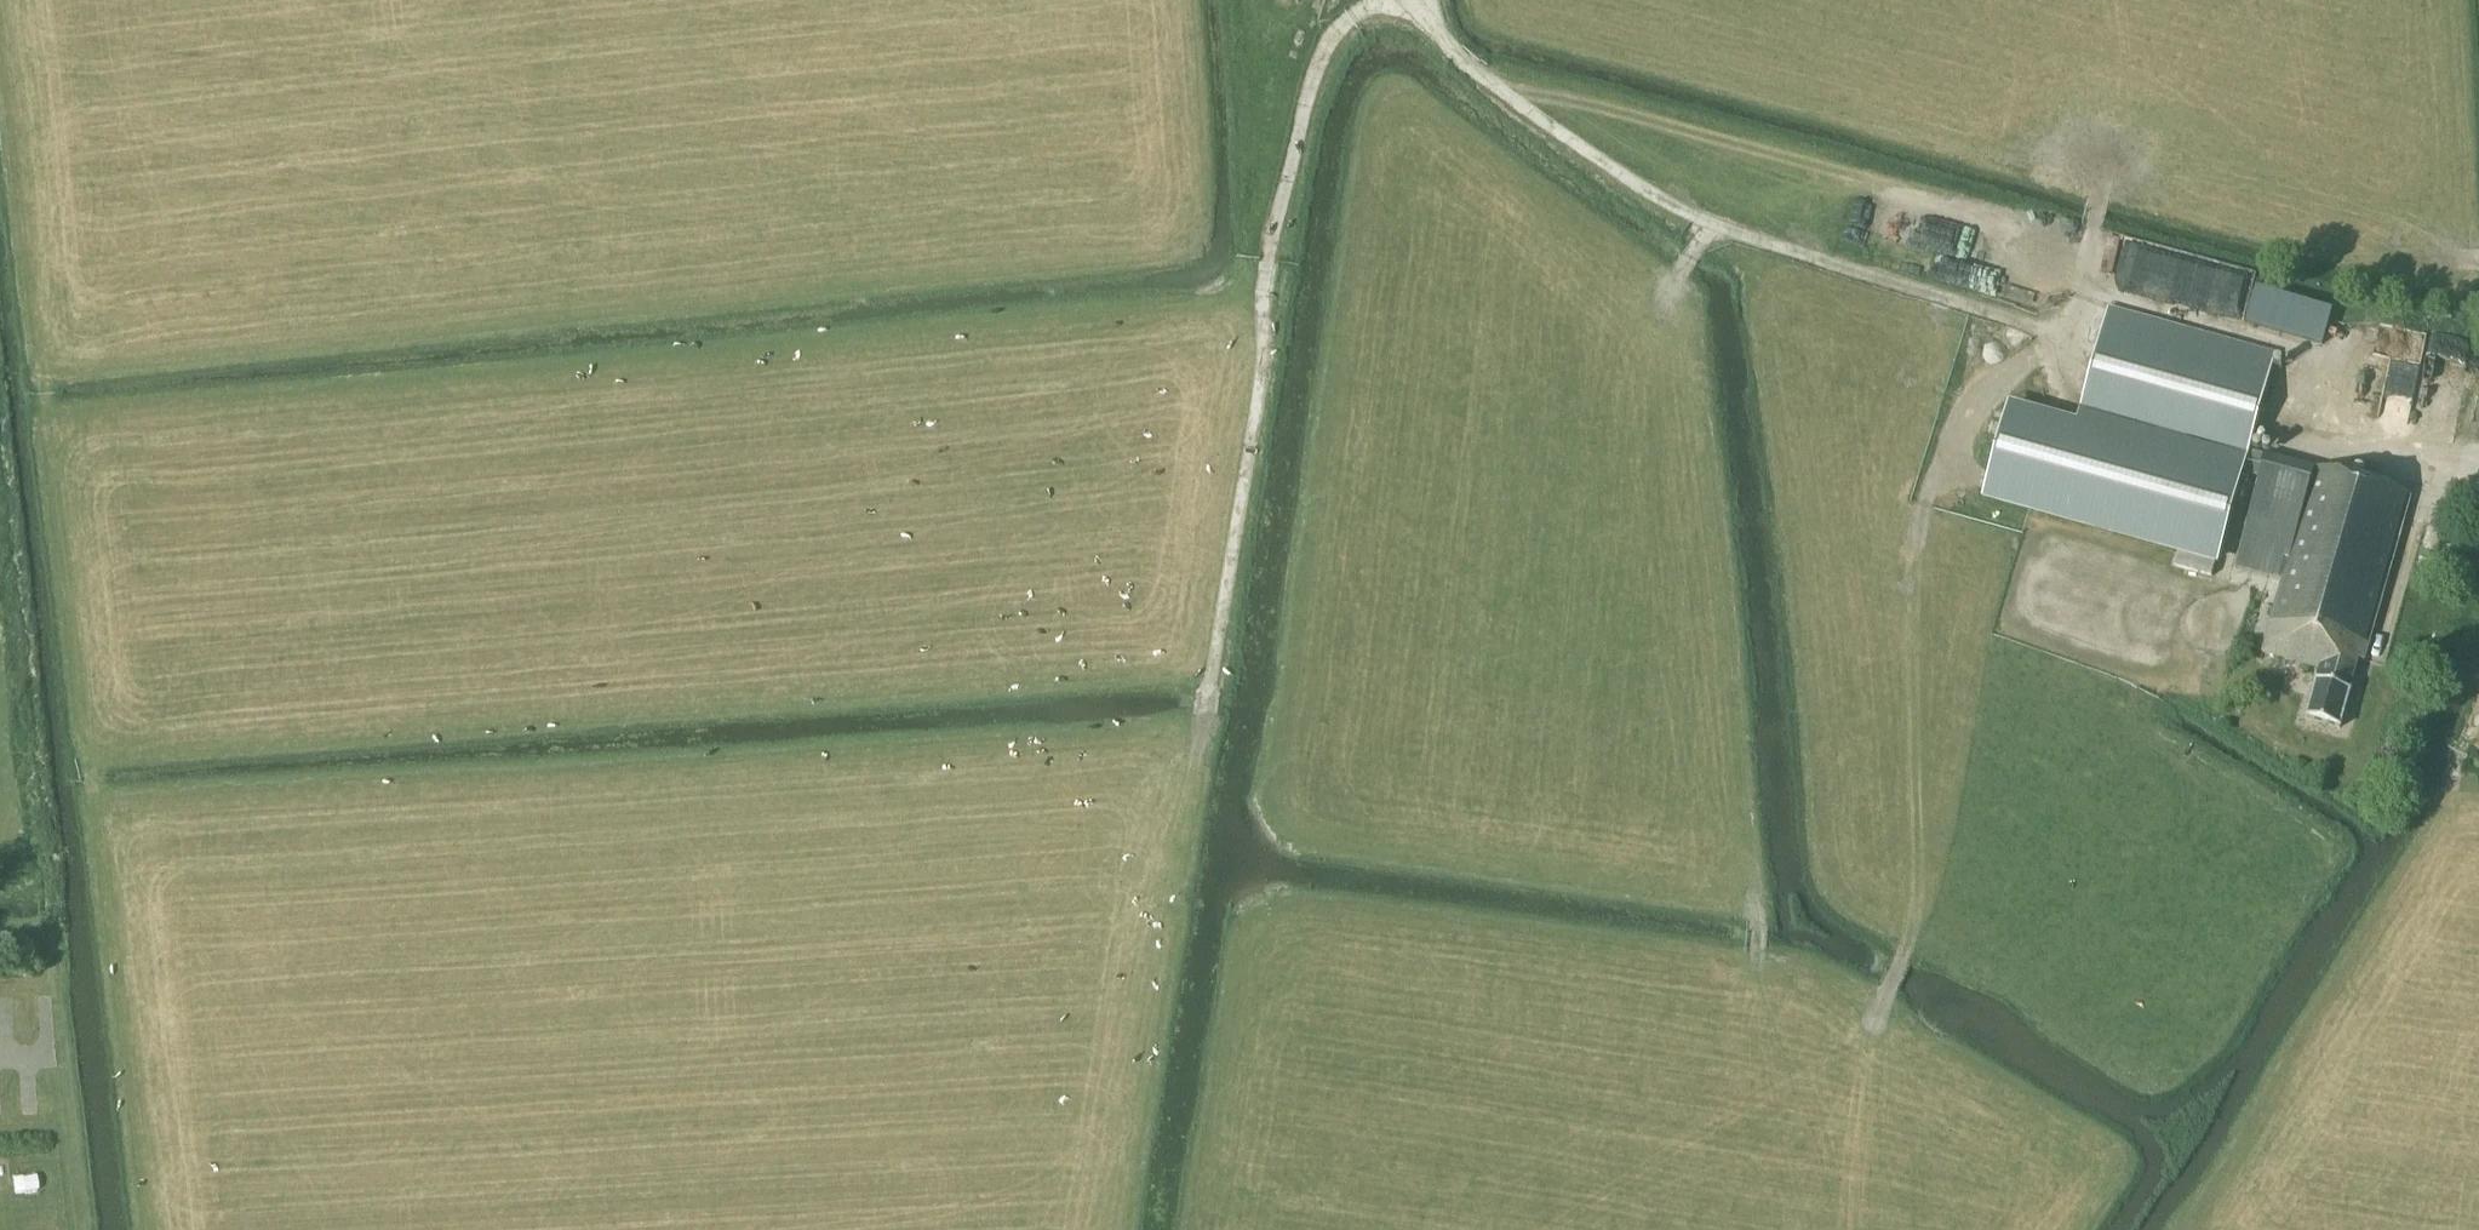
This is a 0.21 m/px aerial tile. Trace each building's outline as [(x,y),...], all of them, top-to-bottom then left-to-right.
[(2333,311),(2255,288),(2245,323),(2322,346),(2333,311)] [(2253,446),(2281,352),(2116,304),(2082,420),(2013,400),(1988,485),(2222,553),(2247,467),(2264,472),(2236,568),(2284,582),(2265,647),(2323,664),(2309,713),(2342,723),(2362,654),(2366,655),(2413,493),(2253,446)] [(33,1162),(34,1185),(55,1184),(54,1161),(33,1162)]
